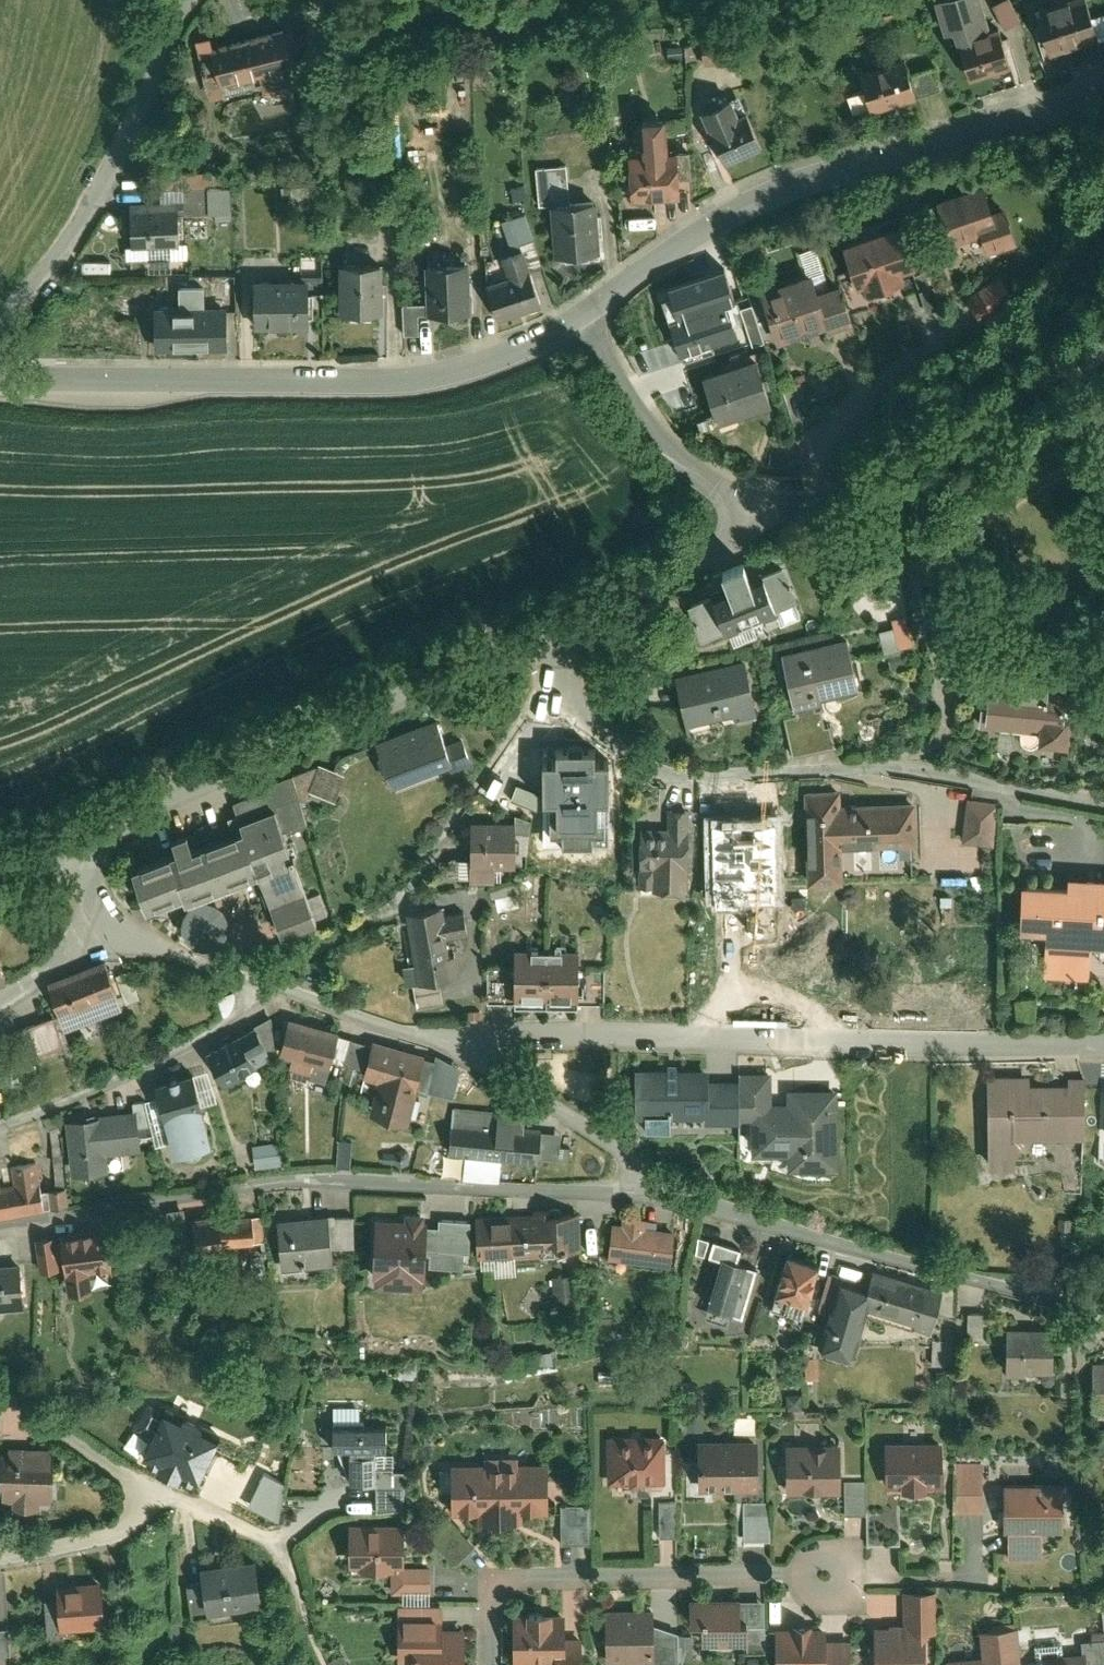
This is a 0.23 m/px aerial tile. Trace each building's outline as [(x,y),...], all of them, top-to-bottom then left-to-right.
[(961,55),(994,45),(992,40),(981,0),(963,0),(932,8),(942,44),(956,40),(961,55)] [(1047,65),(1098,50),(1090,25),(1083,0),(1078,0),(1031,14),(1047,65)] [(988,13),(1003,40),(1019,32),(1004,5),(988,13)] [(1090,25),(1098,50),(1103,48),(1103,23),(1103,21),(1090,25)] [(278,31),(204,49),(207,59),(197,61),(206,96),(258,83),(261,94),(292,86),(278,31)] [(1000,37),(992,40),(994,45),(961,55),(971,88),(1011,77),(1000,37)] [(699,63),(699,72),(728,70),(725,40),(697,42),(697,50),(699,63)] [(699,63),(697,50),(681,51),(682,64),(699,63)] [(870,116),(913,103),(906,79),(901,62),(857,76),(863,94),(868,111),(870,116)] [(932,71),(906,79),(913,103),(914,105),(940,96),(932,71)] [(868,111),(863,94),(842,101),(847,118),(868,111)] [(721,168),(760,152),(744,113),(734,117),(727,99),(698,111),(721,168)] [(625,203),(676,200),(675,184),(673,155),(663,155),(661,120),(635,122),(638,157),(622,158),(625,203)] [(671,137),(686,137),(686,123),(671,123),(671,137)] [(685,154),(673,155),(675,184),(687,183),(685,154)] [(553,209),(569,208),(566,170),(535,172),(538,210),(553,209)] [(181,220),(181,222),(205,220),(203,191),(179,192),(181,220)] [(991,196),(944,210),(959,257),(989,247),(995,266),(1024,257),(1011,217),(999,221),(991,196)] [(569,208),(553,209),(555,264),(600,262),(598,207),(569,208)] [(173,208),(124,211),(127,254),(142,254),(175,252),(174,221),(173,208)] [(530,242),(521,216),(508,221),(512,232),(515,242),(517,246),(530,242)] [(175,252),(142,254),(143,271),(184,269),(181,222),(181,220),(174,221),(175,252)] [(900,231),(843,250),(858,292),(865,290),(868,299),(901,288),(897,278),(914,272),(900,231)] [(498,248),(515,242),(512,232),(494,239),(498,248)] [(425,266),(423,266),(424,315),(467,313),(465,264),(448,265),(447,250),(425,250),(425,266)] [(494,322),(540,305),(521,251),(500,258),(507,277),(482,286),(494,322)] [(378,266),(335,266),(335,316),(379,316),(378,266)] [(725,272),(669,290),(672,299),(663,302),(680,357),(739,338),(728,305),(735,303),(725,272)] [(1004,272),(970,293),(992,330),(1026,309),(1004,272)] [(183,279),(184,291),(201,290),(210,290),(209,278),(183,279)] [(780,342),(827,326),(817,296),(810,278),(763,295),(780,342)] [(305,280),(250,280),(250,332),(304,332),(305,296),(305,280)] [(305,280),(305,296),(322,296),(322,280),(305,280)] [(836,289),(817,296),(827,326),(829,330),(849,323),(836,289)] [(153,353),(222,352),(221,310),(202,311),(201,290),(184,291),(172,291),(172,311),(152,312),(153,353)] [(417,305),(400,306),(401,338),(418,337),(417,305)] [(760,361),(706,380),(721,426),(776,407),(760,361)] [(783,553),(712,583),(729,625),(800,595),(783,553)] [(939,583),(925,587),(931,610),(945,606),(939,583)] [(884,609),(886,631),(915,628),(912,597),(896,598),(897,608),(884,609)] [(847,625),(781,642),(793,692),(812,687),(859,676),(847,625)] [(749,657),(684,670),(695,722),(760,709),(749,657)] [(1068,665),(989,659),(986,692),(980,692),(979,711),(1041,715),(1040,727),(1069,729),(1071,701),(1066,700),(1068,665)] [(814,696),(812,687),(793,692),(795,699),(783,702),(792,741),(834,731),(830,711),(824,713),(819,695),(814,696)] [(445,716),(385,737),(399,776),(459,755),(445,716)] [(542,747),(543,829),(610,828),(609,746),(595,747),(595,736),(556,736),(556,747),(542,747)] [(190,887),(267,860),(285,912),(318,900),(292,828),(314,820),(297,772),(274,780),(276,787),(242,799),(250,821),(251,820),(252,822),(199,841),(194,827),(178,832),(183,846),(177,848),(176,847),(143,858),(157,898),(190,887)] [(856,880),(854,845),(925,844),(924,797),(851,799),(851,784),(810,786),(815,882),(856,880)] [(1001,790),(968,785),(962,825),(995,830),(1001,790)] [(659,858),(660,879),(676,878),(676,884),(698,883),(696,803),(674,803),(674,817),(649,818),(650,858),(659,858)] [(523,857),(521,816),(477,818),(479,859),(523,857)] [(458,858),(471,860),(474,842),(460,840),(458,858)] [(1091,930),(1103,930),(1103,867),(1068,865),(1067,876),(1022,873),(1019,923),(1042,925),(1040,965),(1089,968),(1091,930)] [(464,970),(459,929),(477,927),(474,903),(455,906),(455,899),(414,904),(423,976),(464,970)] [(113,971),(101,942),(43,963),(54,993),(113,971)] [(548,947),(519,947),(519,988),(548,988),(548,947)] [(578,947),(548,947),(548,988),(579,988),(578,947)] [(60,1026),(49,996),(9,1010),(20,1040),(60,1026)] [(336,1013),(286,1000),(277,1036),(288,1038),(285,1051),(324,1061),(329,1042),(335,1019),(336,1013)] [(251,1007),(204,1031),(220,1062),(267,1038),(251,1007)] [(335,1019),(329,1042),(340,1045),(346,1021),(335,1019)] [(346,1021),(340,1045),(361,1050),(367,1027),(346,1021)] [(368,1022),(367,1027),(361,1050),(359,1058),(374,1062),(365,1096),(403,1106),(413,1067),(420,1039),(421,1035),(368,1022)] [(420,1039),(413,1067),(419,1070),(437,1039),(429,1034),(424,1042),(420,1039)] [(0,1052),(0,1061),(1,1067),(16,1065),(13,1050),(0,1052)] [(710,1099),(709,1065),(708,1054),(638,1055),(639,1098),(645,1098),(645,1115),(670,1115),(669,1099),(710,1099)] [(192,1060),(201,1090),(217,1085),(208,1055),(192,1060)] [(753,1086),(772,1085),(771,1056),(738,1057),(738,1065),(739,1102),(754,1102),(753,1086)] [(155,1070),(158,1080),(171,1126),(176,1142),(213,1132),(201,1090),(192,1060),(155,1070)] [(739,1102),(738,1065),(709,1065),(710,1099),(710,1106),(739,1105),(739,1102)] [(1093,1082),(1093,1069),(1077,1069),(1077,1075),(1036,1075),(1036,1068),(1020,1068),(993,1068),(994,1153),(1022,1153),(1021,1126),(1090,1125),(1090,1082),(1093,1082)] [(772,1085),(753,1086),(754,1102),(754,1137),(787,1137),(788,1152),(838,1151),(837,1074),(787,1074),(787,1086),(772,1085)] [(158,1080),(142,1085),(146,1093),(147,1108),(155,1130),(171,1126),(158,1080)] [(130,1086),(131,1092),(132,1109),(147,1108),(146,1093),(142,1085),(130,1086)] [(131,1092),(63,1100),(68,1154),(105,1150),(103,1134),(135,1131),(132,1109),(131,1092)] [(517,1108),(517,1096),(449,1092),(447,1138),(535,1143),(537,1109),(517,1108)] [(41,1196),(40,1192),(38,1176),(33,1148),(8,1152),(11,1169),(0,1171),(0,1202),(41,1196)] [(38,1176),(40,1192),(65,1188),(62,1173),(38,1176)] [(529,1199),(473,1201),(474,1241),(538,1239),(538,1233),(578,1231),(576,1194),(529,1196),(529,1199)] [(325,1195),(275,1199),(279,1252),(330,1248),(328,1233),(325,1200),(325,1195)] [(259,1198),(215,1200),(215,1197),(186,1200),(190,1235),(218,1232),(218,1231),(261,1229),(259,1198)] [(371,1203),(369,1264),(421,1266),(421,1250),(422,1221),(423,1198),(394,1197),(394,1204),(371,1203)] [(348,1198),(325,1200),(328,1233),(351,1231),(348,1198)] [(607,1207),(604,1240),(667,1247),(671,1214),(642,1211),(643,1202),(618,1200),(617,1208),(607,1207)] [(432,1221),(422,1221),(421,1250),(460,1251),(462,1210),(432,1209),(432,1221)] [(103,1213),(55,1218),(59,1257),(62,1257),(64,1276),(87,1273),(85,1254),(108,1251),(103,1213)] [(699,1240),(705,1224),(694,1220),(688,1236),(699,1240)] [(736,1300),(751,1252),(730,1245),(734,1233),(709,1226),(705,1240),(712,1242),(698,1289),(736,1300)] [(815,1250),(784,1241),(773,1280),(805,1289),(814,1256),(815,1250)] [(0,1246),(0,1292),(19,1291),(16,1245),(0,1246)] [(866,1277),(838,1269),(829,1299),(815,1344),(853,1355),(869,1300),(926,1317),(939,1276),(872,1256),(866,1277)] [(840,1261),(827,1257),(815,1295),(829,1299),(838,1269),(840,1261)] [(555,1261),(556,1286),(580,1284),(578,1260),(555,1261)] [(978,1298),(962,1298),(962,1326),(979,1325),(978,1298)] [(1049,1314),(1003,1314),(1004,1359),(1049,1358),(1049,1314)] [(947,1328),(928,1328),(928,1355),(947,1355),(947,1328)] [(537,1340),(538,1360),(556,1358),(555,1338),(537,1340)] [(1087,1353),(1088,1401),(1103,1401),(1103,1352),(1087,1353)] [(172,1467),(196,1403),(173,1395),(165,1416),(143,1408),(128,1450),(172,1467)] [(333,1414),(334,1446),(350,1482),(376,1481),(376,1468),(376,1446),(386,1446),(386,1420),(362,1420),(362,1414),(333,1414)] [(239,1423),(229,1418),(224,1429),(233,1434),(239,1423)] [(604,1436),(598,1436),(599,1483),(606,1483),(606,1487),(660,1487),(660,1432),(604,1433),(604,1436)] [(753,1432),(694,1433),(695,1485),(754,1484),(753,1432)] [(937,1434),(881,1435),(882,1480),(897,1480),(897,1483),(923,1482),(923,1479),(938,1479),(937,1434)] [(835,1437),(782,1437),(783,1486),(836,1485),(835,1437)] [(0,1440),(0,1491),(7,1491),(7,1503),(29,1503),(29,1491),(51,1491),(51,1440),(0,1440)] [(480,1459),(445,1459),(446,1508),(474,1508),(474,1516),(517,1515),(517,1507),(544,1507),(543,1458),(514,1458),(514,1450),(480,1451),(480,1459)] [(979,1459),(949,1459),(949,1507),(979,1507),(979,1459)] [(265,1466),(250,1499),(276,1511),(291,1478),(265,1466)] [(404,1468),(376,1468),(376,1481),(377,1508),(401,1506),(404,1468)] [(861,1474),(840,1475),(841,1510),(862,1509),(861,1474)] [(1059,1477),(999,1478),(1000,1525),(1005,1525),(1005,1557),(1038,1557),(1038,1525),(1060,1524),(1059,1477)] [(672,1498),(655,1498),(655,1531),(672,1531),(672,1498)] [(765,1498),(739,1499),(739,1537),(766,1537),(765,1498)] [(585,1502),(556,1502),(557,1540),(586,1539),(585,1502)] [(470,1543),(442,1514),(423,1533),(450,1561),(470,1543)] [(398,1517),(344,1518),(345,1565),(385,1565),(399,1565),(398,1517)] [(256,1557),(202,1564),(204,1581),(207,1601),(208,1612),(263,1605),(256,1557)] [(399,1565),(385,1565),(385,1593),(428,1592),(428,1564),(399,1565)] [(53,1595),(55,1627),(101,1624),(98,1576),(52,1579),(53,1595)] [(207,1601),(204,1581),(187,1584),(190,1603),(207,1601)] [(870,1622),(871,1664),(922,1664),(922,1628),(933,1627),(932,1588),(899,1589),(899,1622),(870,1622)] [(735,1594),(685,1596),(685,1618),(698,1617),(698,1642),(740,1641),(743,1641),(743,1615),(736,1615),(735,1596),(735,1594)] [(55,1627),(53,1595),(39,1596),(41,1631),(55,1630),(55,1627)] [(735,1596),(736,1615),(743,1615),(743,1641),(740,1641),(741,1650),(762,1649),(760,1596),(735,1596)] [(460,1625),(438,1625),(438,1605),(394,1605),(394,1660),(407,1660),(407,1664),(460,1664),(460,1625)] [(649,1605),(601,1606),(602,1658),(622,1657),(650,1657),(650,1629),(649,1605)] [(508,1610),(510,1662),(550,1661),(550,1664),(577,1664),(576,1632),(561,1632),(560,1609),(548,1609),(548,1606),(521,1607),(521,1610),(508,1610)] [(128,1615),(106,1616),(107,1631),(129,1629),(128,1615)] [(772,1624),(773,1664),(846,1664),(845,1636),(821,1636),(821,1624),(808,1624),(808,1621),(787,1621),(787,1624),(772,1624)] [(0,1625),(0,1652),(8,1650),(5,1625),(0,1625)] [(942,1664),(1001,1664),(1016,1663),(1013,1625),(975,1628),(978,1655),(942,1658),(942,1664)] [(650,1657),(622,1657),(622,1664),(673,1663),(673,1655),(673,1631),(673,1628),(650,1629),(650,1657)] [(1089,1639),(1101,1637),(1101,1630),(1100,1629),(1088,1630),(1089,1639)] [(687,1631),(673,1631),(673,1655),(687,1655),(687,1631)] [(1081,1651),(1083,1664),(1103,1664),(1101,1637),(1089,1639),(1078,1640),(1079,1651),(1081,1651)] [(256,1647),(248,1650),(250,1659),(259,1657),(256,1647)] [(1036,1664),(1083,1664),(1081,1651),(1079,1651),(1035,1655),(1036,1664)]
